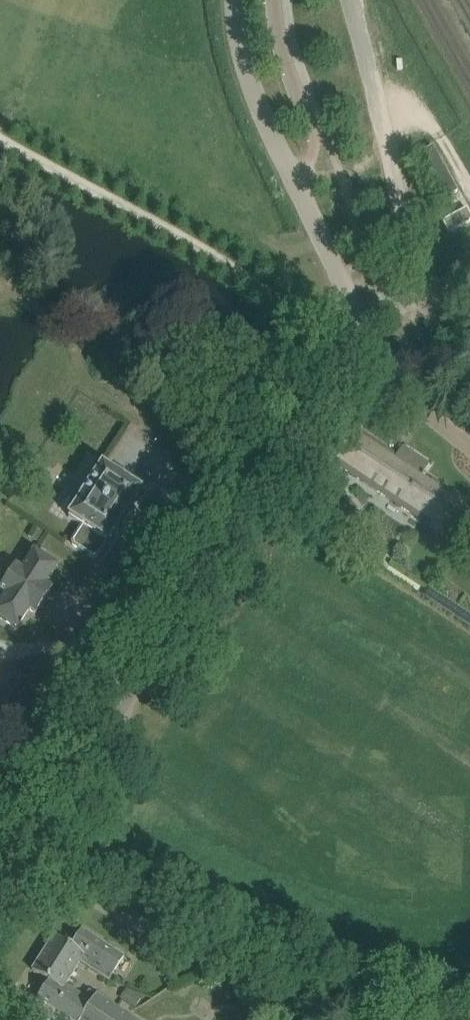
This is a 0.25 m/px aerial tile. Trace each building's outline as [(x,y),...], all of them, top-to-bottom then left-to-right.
[(457,192),(432,147),(416,156),(440,201),(457,192)] [(442,223),(449,235),(469,223),(469,215),(467,210),(442,223)] [(325,457),(444,536),(467,502),(423,473),(429,464),(402,446),(396,455),(347,423),(325,457)] [(97,556),(98,556),(140,491),(97,463),(57,523),(74,534),(69,542),(92,557),(93,558),(95,558),(96,557),(97,556)] [(41,533),(32,528),(27,536),(36,542),(41,533)] [(58,566),(34,550),(22,569),(16,565),(0,588),(0,590),(5,594),(0,601),(0,618),(17,629),(29,609),(35,614),(52,588),(46,584),(58,566)] [(15,669),(0,692),(0,707),(16,718),(38,684),(15,669)] [(84,956),(80,961),(109,979),(123,957),(81,930),(70,947),(84,956)] [(70,947),(54,936),(32,970),(49,980),(37,998),(71,1019),(79,1019),(96,994),(91,1001),(65,984),(80,961),(84,956),(70,947)] [(141,998),(127,989),(123,996),(137,1004),(141,998)] [(79,1019),(136,1019),(96,994),(79,1019)] [(399,994),(394,1003),(404,1007),(408,998),(399,994)]
